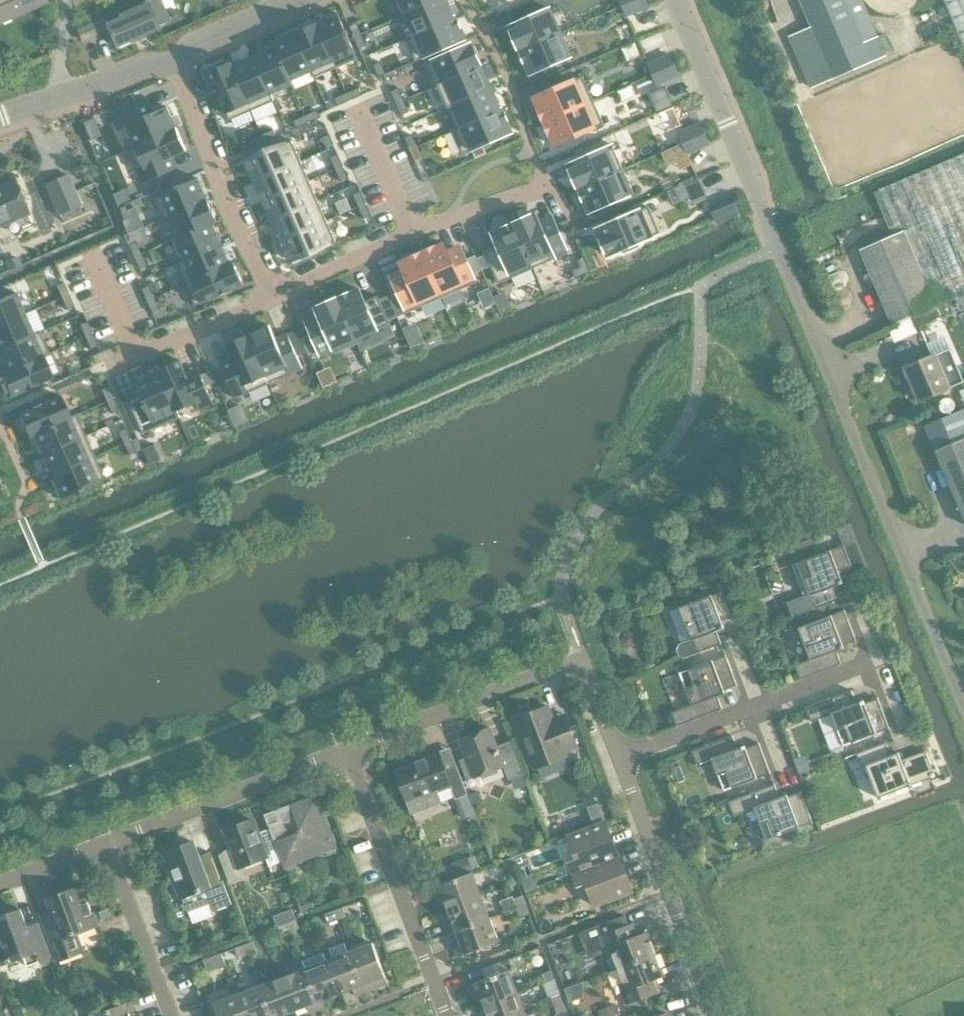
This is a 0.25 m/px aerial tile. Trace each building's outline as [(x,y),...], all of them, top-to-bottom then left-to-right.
[(0,22),(47,2),(47,0),(0,0),(0,22)] [(78,29),(83,40),(109,29),(116,46),(158,28),(157,24),(168,20),(159,0),(155,0),(132,10),(120,15),(122,18),(107,24),(104,18),(78,29)] [(406,14),(439,0),(399,0),(406,14)] [(406,14),(414,34),(406,38),(406,39),(455,17),(455,16),(453,17),(445,0),(439,0),(406,14)] [(623,5),(627,15),(636,11),(648,6),(645,0),(634,0),(632,1),(623,5)] [(884,53),(862,0),(800,0),(812,28),(791,36),(811,84),(884,53)] [(963,47),(963,0),(944,0),(963,47)] [(550,8),(509,26),(511,31),(511,32),(518,48),(519,48),(520,50),(560,32),(550,8)] [(338,14),(316,23),(336,68),(358,59),(348,35),(349,34),(347,30),(346,30),(338,14)] [(455,17),(406,39),(416,61),(465,39),(455,17)] [(356,21),(349,25),(354,37),(361,33),(356,21)] [(316,23),(295,32),(315,78),(336,68),(316,23)] [(295,32),(274,42),(292,85),(294,84),(292,80),(312,71),(315,78),(295,32)] [(520,52),(517,54),(522,64),(525,63),(530,74),(571,56),(560,32),(520,50),(520,52)] [(361,33),(354,37),(359,49),(367,46),(361,33)] [(274,47),(253,56),(273,101),(275,100),(272,94),(292,85),(274,42),(272,43),(274,47)] [(471,43),(423,64),(434,87),(481,66),(480,65),(480,64),(477,57),(477,56),(478,55),(474,45),(472,46),(472,45),(472,46),(471,43)] [(657,60),(649,64),(653,74),(661,70),(674,65),(669,55),(657,60)] [(231,62),(230,62),(251,111),(273,101),(253,56),(232,65),(231,62)] [(230,62),(208,72),(229,120),(251,111),(230,62)] [(381,62),(374,65),(379,77),(386,74),(381,62)] [(661,70),(653,74),(657,84),(665,80),(678,75),(674,65),(661,70)] [(481,66),(434,87),(434,88),(438,86),(448,107),(491,88),(481,66)] [(583,76),(533,98),(544,122),(593,100),(583,76)] [(359,87),(347,93),(350,100),(362,95),(359,87)] [(657,112),(673,105),(665,87),(649,94),(657,112)] [(399,88),(391,91),(397,103),(404,100),(399,88)] [(491,88),(448,107),(457,128),(452,130),(453,131),(502,109),(502,108),(500,109),(491,88)] [(347,93),(335,98),(338,105),(350,100),(347,93)] [(137,105),(114,116),(120,129),(126,127),(134,145),(128,148),(128,150),(177,128),(167,106),(153,112),(149,102),(148,100),(147,101),(137,105)] [(404,100),(397,103),(402,115),(409,112),(404,100)] [(593,100),(544,122),(555,146),(604,124),(593,100)] [(502,109),(453,131),(463,154),(471,150),(483,145),(512,132),(502,109)] [(318,110),(305,115),(309,123),(321,117),(318,110)] [(305,115),(293,120),(297,128),(309,123),(305,115)] [(687,129),(679,133),(683,143),(691,139),(704,134),(700,124),(687,129)] [(177,128),(128,150),(143,183),(167,173),(176,169),(178,168),(177,166),(173,156),(186,150),(177,128)] [(274,129),(261,134),(265,142),(277,137),(274,129)] [(261,134),(249,140),(253,147),(265,142),(261,134)] [(330,134),(322,137),(328,149),(335,146),(330,134)] [(412,134),(405,138),(410,150),(418,146),(412,134)] [(691,139),(683,143),(687,153),(695,149),(708,144),(704,134),(691,139)] [(292,140),(247,160),(256,181),(301,161),(292,140)] [(483,145),(471,150),(475,158),(486,153),(483,145)] [(613,145),(568,165),(570,170),(577,187),(578,187),(579,189),(624,169),(613,145)] [(418,146),(410,150),(416,162),(423,158),(418,146)] [(338,154),(331,157),(336,169),(344,166),(338,154)] [(874,193),(891,237),(860,250),(892,325),(910,318),(915,329),(942,317),(936,305),(963,294),(963,154),(874,193)] [(301,161),(256,181),(265,200),(310,181),(301,161)] [(344,166),(336,169),(342,181),(349,178),(344,166)] [(579,191),(576,192),(580,203),(584,202),(589,213),(634,193),(624,169),(579,189),(579,191)] [(58,214),(59,214),(62,221),(82,212),(79,205),(80,205),(67,174),(46,183),(58,214)] [(177,187),(153,197),(163,219),(208,200),(198,178),(181,185),(181,184),(176,186),(177,187)] [(27,209),(14,179),(0,185),(0,221),(27,209)] [(310,181),(265,200),(273,220),(319,200),(310,181)] [(361,191),(354,194),(359,206),(366,203),(361,191)] [(718,203),(711,207),(715,216),(721,214),(723,213),(736,207),(732,198),(718,203)] [(208,200),(163,219),(163,220),(170,217),(178,236),(174,238),(174,239),(217,221),(208,200)] [(319,200),(273,220),(278,231),(273,233),(278,242),(327,220),(319,200)] [(366,203),(359,206),(364,218),(371,215),(366,203)] [(126,205),(119,208),(124,220),(130,218),(132,217),(126,205)] [(649,206),(597,229),(602,239),(601,239),(607,252),(609,255),(622,249),(624,253),(639,246),(637,242),(660,232),(649,206)] [(529,210),(512,218),(514,222),(515,223),(514,223),(533,268),(568,252),(554,221),(541,226),(539,220),(536,213),(531,215),(529,210)] [(327,220),(278,242),(282,251),(286,249),(291,261),(336,241),(327,220)] [(217,221),(174,239),(183,259),(176,262),(177,263),(221,244),(213,223),(217,221)] [(497,245),(484,251),(499,283),(533,268),(514,223),(492,233),(497,245)] [(137,241),(130,244),(135,257),(142,253),(137,241)] [(424,252),(422,253),(442,297),(477,282),(473,274),(482,270),(477,258),(475,255),(466,259),(463,250),(450,256),(447,249),(444,243),(435,247),(434,245),(423,250),(424,252)] [(221,244),(177,263),(186,284),(234,263),(234,262),(229,264),(221,244)] [(142,253),(135,257),(140,269),(148,265),(142,253)] [(398,292),(388,296),(398,317),(407,313),(442,297),(422,253),(400,262),(403,268),(406,275),(393,281),(398,292)] [(17,257),(4,262),(8,270),(20,265),(17,257)] [(234,263),(186,284),(195,306),(244,285),(234,263)] [(584,273),(581,266),(573,270),(576,277),(584,273)] [(63,282),(56,285),(61,297),(68,294),(63,282)] [(150,285),(142,289),(148,301),(155,297),(150,285)] [(359,289),(337,298),(357,343),(358,343),(356,338),(390,324),(389,321),(398,317),(388,296),(379,299),(378,296),(365,302),(359,289)] [(24,314),(14,292),(0,298),(0,324),(24,314)] [(68,294),(61,297),(66,310),(74,306),(68,294)] [(155,297),(148,301),(153,313),(160,310),(155,297)] [(306,337),(302,339),(307,351),(309,355),(313,353),(319,351),(320,354),(333,348),(335,353),(357,343),(337,298),(337,299),(336,298),(320,305),(320,306),(315,308),(318,314),(321,321),(308,326),(312,335),(306,337)] [(0,324),(0,349),(40,332),(39,331),(33,333),(24,314),(0,324)] [(87,321),(79,325),(85,337),(92,334),(87,321)] [(269,325),(248,335),(269,383),(303,368),(297,356),(292,344),(288,335),(287,333),(286,334),(275,339),(269,325)] [(298,330),(288,335),(292,344),(297,356),(307,351),(302,339),(298,330)] [(0,349),(0,363),(3,371),(0,373),(1,374),(49,353),(40,332),(0,349)] [(92,334),(85,337),(90,349),(97,346),(92,334)] [(221,362),(220,363),(220,365),(225,374),(235,398),(269,383),(248,335),(226,344),(232,358),(221,362)] [(951,388),(950,387),(963,381),(951,350),(937,355),(936,355),(906,367),(920,401),(951,388)] [(49,353),(1,374),(10,395),(52,377),(43,356),(49,353)] [(157,365),(156,365),(179,418),(180,417),(177,411),(196,402),(199,409),(213,403),(207,387),(202,376),(201,375),(199,370),(198,368),(197,369),(186,374),(180,360),(159,369),(157,365)] [(140,394),(128,399),(143,434),(179,418),(156,365),(146,370),(148,374),(134,380),(140,394)] [(211,372),(202,376),(207,387),(216,383),(211,372)] [(108,386),(101,389),(106,401),(113,398),(108,386)] [(60,396),(18,414),(28,436),(76,415),(76,414),(69,416),(60,396)] [(113,398),(106,401),(111,414),(119,410),(113,398)] [(925,426),(963,517),(963,409),(925,426)] [(76,415),(28,436),(28,437),(31,435),(40,455),(85,435),(76,415)] [(126,428),(119,431),(124,443),(132,440),(126,428)] [(85,435),(40,455),(49,476),(95,456),(85,435)] [(132,440),(124,443),(130,455),(137,452),(132,440)] [(95,456),(49,476),(59,498),(76,490),(76,492),(81,490),(81,488),(104,478),(95,456)] [(804,595),(787,602),(792,617),(815,608),(840,599),(835,586),(843,583),(840,575),(853,570),(844,545),(797,562),(792,564),(804,595)] [(680,644),(678,649),(680,655),(685,657),(721,644),(716,631),(724,628),(721,620),(734,615),(725,590),(679,607),(691,640),(680,644)] [(841,663),(836,650),(844,648),(843,645),(856,640),(845,610),(799,627),(810,659),(795,665),(800,679),(841,663)] [(758,616),(741,622),(746,635),(747,634),(762,628),(758,616)] [(623,646),(629,648),(634,646),(637,641),(635,635),(630,633),(624,634),(621,640),(623,646)] [(676,726),(697,718),(723,708),(718,695),(725,692),(724,690),(737,685),(726,655),(680,672),(692,704),(671,712),(676,726)] [(805,707),(811,721),(831,714),(843,745),(889,728),(878,697),(865,702),(864,700),(856,703),(852,690),(805,707)] [(565,712),(552,717),(548,706),(516,718),(535,768),(567,756),(565,751),(578,746),(569,724),(565,712)] [(475,776),(503,766),(509,780),(524,774),(511,740),(496,746),(489,728),(460,739),(467,757),(460,759),(467,779),(475,776)] [(759,742),(746,747),(745,745),(737,748),(732,735),(691,750),(697,764),(712,759),(724,790),(770,773),(759,742)] [(926,750),(901,760),(898,752),(891,755),(886,742),(856,753),(861,767),(866,766),(878,797),(935,776),(926,750)] [(413,764),(396,770),(413,813),(443,802),(438,790),(450,785),(455,799),(461,797),(468,794),(457,765),(445,769),(438,751),(412,761),(413,764)] [(754,808),(766,840),(812,822),(801,792),(788,797),(787,794),(780,797),(775,784),(748,794),(741,797),(728,801),(734,815),(754,808)] [(747,789),(739,791),(741,797),(748,794),(747,789)] [(476,791),(468,794),(471,802),(472,804),(480,801),(476,791)] [(328,855),(336,852),(336,848),(337,847),(317,795),(276,810),(280,822),(269,826),(269,828),(282,861),(284,867),(285,867),(288,870),(296,867),(296,863),(325,852),(328,855)] [(606,822),(599,803),(587,807),(594,826),(606,822)] [(728,803),(721,806),(723,811),(730,808),(728,803)] [(252,819),(225,830),(233,851),(221,855),(231,882),(243,877),(240,867),(267,857),(270,866),(282,861),(269,828),(257,833),(252,819)] [(576,858),(569,861),(574,873),(619,856),(606,822),(594,826),(568,836),(576,858)] [(171,881),(174,880),(181,899),(182,898),(188,912),(210,904),(213,911),(231,905),(213,857),(201,861),(193,842),(164,853),(169,867),(166,868),(171,881)] [(594,906),(632,891),(619,856),(574,873),(578,886),(586,884),(594,906)] [(512,857),(502,861),(506,869),(515,866),(512,857)] [(455,878),(472,872),(467,858),(450,864),(455,878)] [(438,896),(443,895),(448,907),(481,895),(472,872),(455,878),(432,887),(434,893),(436,892),(438,896)] [(534,875),(521,879),(526,892),(538,887),(534,875)] [(58,961),(83,952),(76,933),(97,926),(82,886),(48,899),(53,911),(41,915),(58,961)] [(303,913),(316,908),(310,893),(298,898),(303,913)] [(526,903),(522,894),(514,898),(517,907),(526,903)] [(449,932),(489,917),(481,895),(448,907),(453,921),(448,923),(450,928),(448,929),(449,932)] [(529,912),(526,903),(517,907),(520,916),(529,912)] [(343,907),(334,911),(337,920),(346,916),(343,907)] [(24,957),(27,966),(52,957),(39,923),(28,927),(21,909),(0,917),(0,933),(3,941),(0,943),(0,962),(1,965),(24,957)] [(295,917),(292,909),(274,916),(277,924),(295,917)] [(334,911),(325,914),(328,923),(337,920),(334,911)] [(458,957),(499,941),(489,917),(449,932),(451,937),(453,937),(459,954),(457,954),(458,957)] [(299,927),(296,919),(288,922),(291,930),(299,927)] [(281,934),(291,930),(288,922),(278,925),(281,934)] [(613,954),(618,968),(656,954),(648,931),(637,935),(632,923),(601,935),(608,955),(613,954)] [(220,947),(232,942),(229,933),(217,938),(220,947)] [(256,951),(253,942),(244,945),(247,954),(256,951)] [(359,992),(360,994),(364,992),(349,951),(348,952),(345,942),(329,948),(333,958),(327,960),(339,993),(353,988),(355,993),(359,992)] [(388,983),(373,942),(349,951),(364,992),(369,990),(368,988),(385,982),(386,984),(388,983)] [(235,948),(238,957),(247,954),(244,945),(235,948)] [(302,961),(305,968),(304,968),(319,1009),(324,1007),(323,1005),(328,1004),(326,998),(339,993),(327,960),(324,952),(302,961)] [(207,969),(225,962),(222,953),(213,956),(203,960),(207,969)] [(656,954),(618,968),(624,982),(619,984),(627,1005),(658,993),(653,980),(665,976),(656,954)] [(314,1009),(315,1011),(319,1009),(304,968),(282,977),(294,1010),(308,1005),(310,1010),(314,1009)] [(475,994),(480,992),(485,1005),(518,993),(509,970),(469,985),(471,990),(473,989),(475,994)] [(543,972),(546,981),(554,979),(551,970),(543,972)] [(282,977),(259,985),(271,1015),(281,1015),(294,1010),(282,977)] [(259,985),(237,994),(245,1015),(271,1015),(259,985)] [(526,1015),(518,993),(485,1005),(489,1015),(526,1015)] [(560,993),(551,996),(554,1006),(563,1002),(560,993)] [(237,994),(213,1003),(218,1015),(245,1015),(237,994)] [(95,1010),(90,997),(73,1004),(77,1015),(80,1015),(95,1010)] [(92,1015),(93,1015),(131,1015),(129,1013),(134,1011),(133,1006),(135,1006),(133,1000),(92,1015)] [(563,1002),(554,1006),(557,1014),(567,1010),(563,1002)] [(617,1004),(599,1011),(601,1015),(621,1015),(617,1004)]
